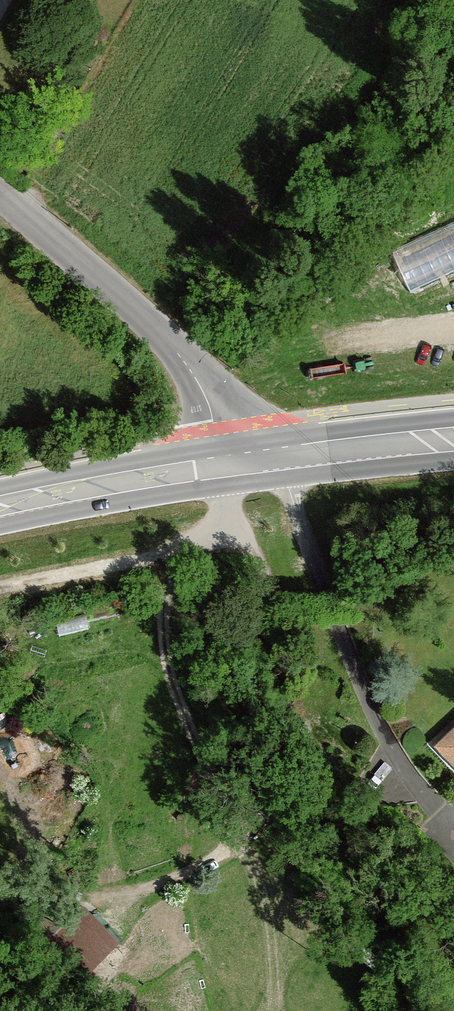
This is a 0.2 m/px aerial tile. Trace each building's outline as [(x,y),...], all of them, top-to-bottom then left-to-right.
[(414,291),(453,272),(453,222),(394,249),(414,291)] [(438,747),(453,763),(453,732),(438,747)] [(92,910),(43,953),(72,985),(120,942),(92,910)]
